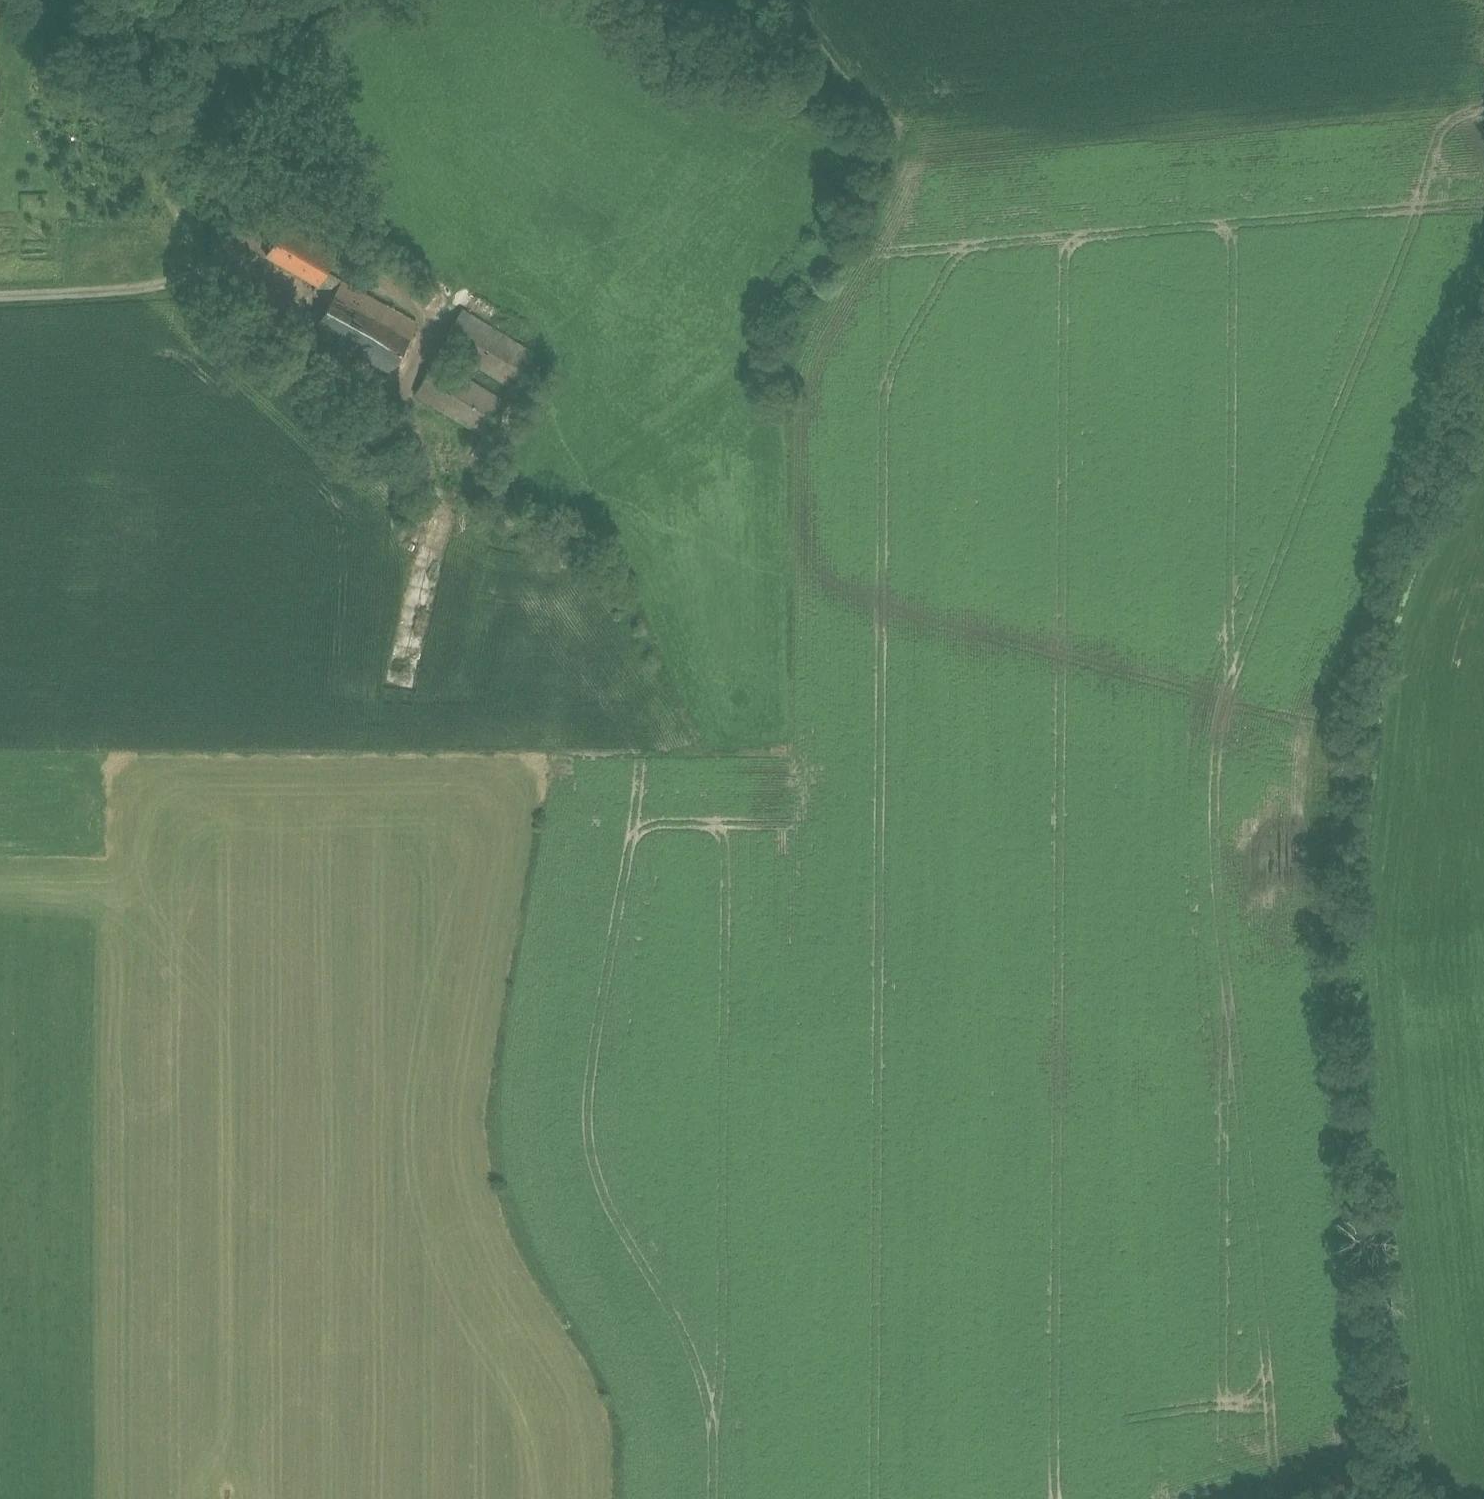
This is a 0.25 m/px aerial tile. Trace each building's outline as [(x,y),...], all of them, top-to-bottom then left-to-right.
[(385,377),(416,324),(324,270),(334,253),(284,223),(266,255),(316,284),(312,290),(329,301),(311,333),(385,377)] [(510,384),(530,350),(461,308),(441,343),(510,384)] [(483,434),(504,400),(435,359),(415,393),(483,434)]
